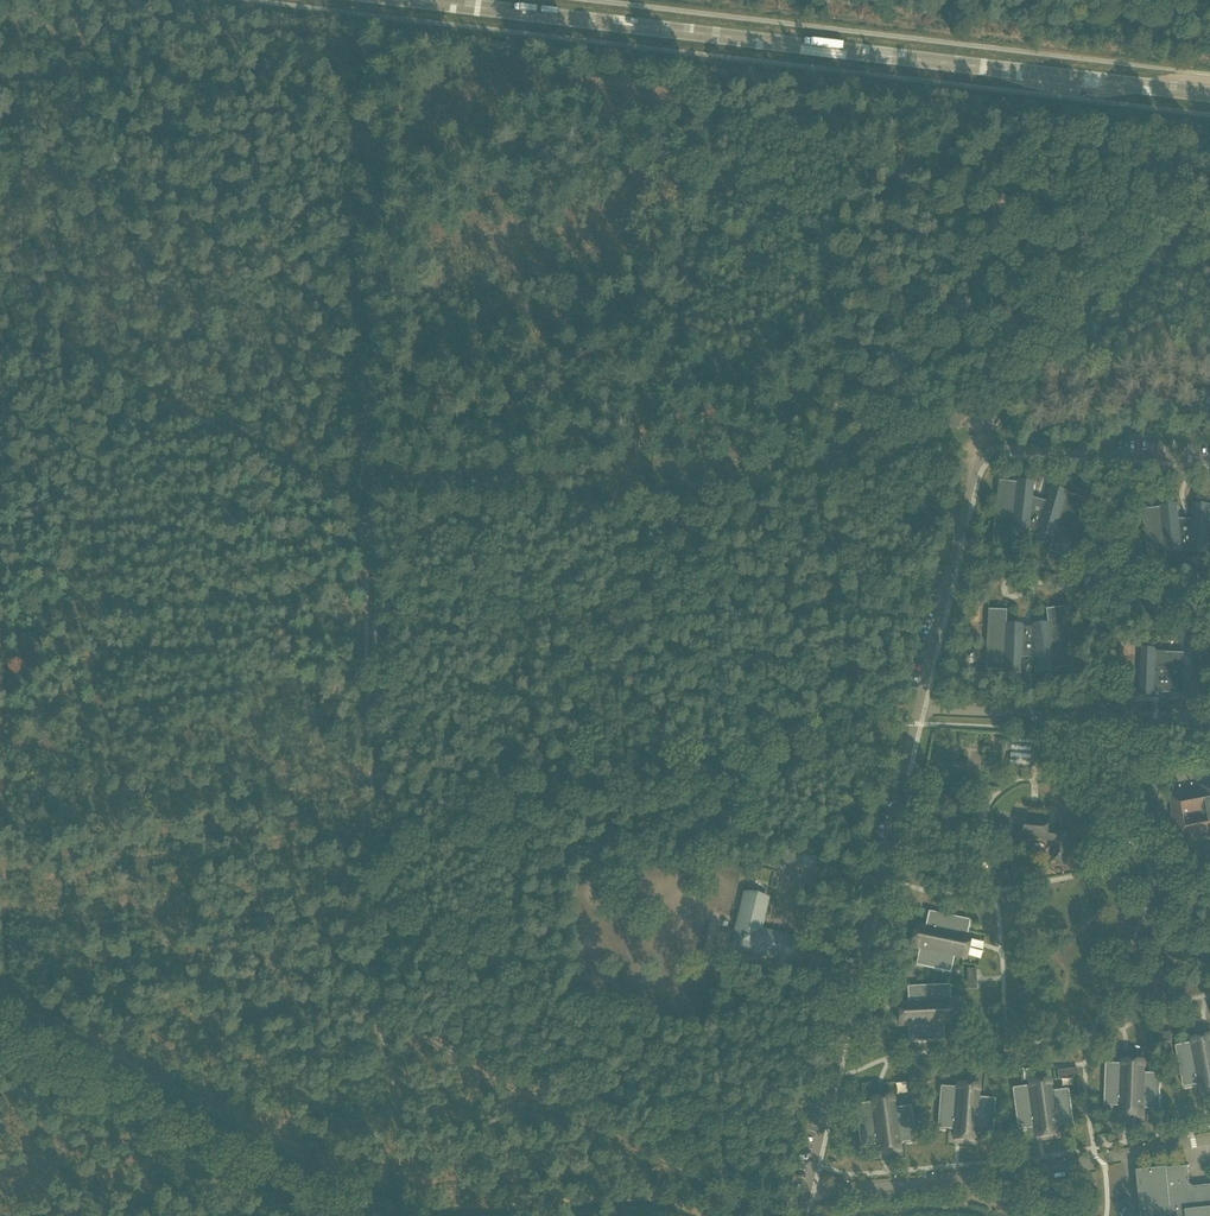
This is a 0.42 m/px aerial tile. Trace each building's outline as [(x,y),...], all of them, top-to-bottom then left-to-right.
[(1017,481),(1016,483),(999,481),(999,482),(993,541),(992,541),(992,542),(1010,544),(1012,530),(1029,532),(1029,530),(1037,532),(1036,534),(1052,539),(1049,552),(1066,557),(1067,556),(1066,556),(1083,500),(1083,499),(1066,494),(1067,492),(1066,492),(1064,499),(1049,495),(1051,487),(1050,487),(1046,502),(1032,499),(1034,483),(1033,483),(1032,491),(1017,489),(1017,481)] [(1160,506),(1160,508),(1142,510),(1143,511),(1150,570),(1149,570),(1167,568),(1166,555),(1183,553),(1182,551),(1191,551),(1191,554),(1207,555),(1207,568),(1209,569),(1209,514),(1194,513),(1195,504),(1194,504),(1193,520),(1179,519),(1178,504),(1177,504),(1178,512),(1162,514),(1161,506),(1160,506)] [(1044,573),(1042,579),(1062,584),(1063,579),(1044,573)] [(1156,598),(1154,603),(1173,610),(1175,605),(1156,598)] [(1064,607),(1046,610),(1047,623),(1031,626),(1031,628),(1023,628),(1023,625),(1006,625),(1006,611),(988,610),(988,611),(989,611),(986,670),(986,671),(1003,672),(1003,674),(1004,674),(1004,666),(1020,666),(1020,674),(1021,674),(1021,658),(1035,659),(1037,674),(1038,674),(1037,666),(1053,664),(1054,672),(1055,672),(1054,670),(1072,667),(1071,667),(1063,608),(1064,608),(1064,607)] [(1156,649),(1142,649),(1140,696),(1155,697),(1155,693),(1183,694),(1183,698),(1198,698),(1199,651),(1185,650),(1185,654),(1156,653),(1156,649)] [(1010,765),(1029,767),(1032,737),(1012,735),(1010,765)] [(1179,841),(1188,840),(1187,837),(1194,835),(1195,838),(1204,836),(1204,834),(1209,832),(1209,784),(1202,785),(1204,794),(1196,795),(1196,792),(1187,794),(1187,797),(1180,798),(1180,795),(1170,797),(1179,841)] [(954,813),(953,833),(971,834),(972,814),(954,813)] [(1057,865),(1067,866),(1070,833),(1047,830),(1048,821),(1014,817),(1012,838),(1054,842),(1052,863),(1057,863),(1057,865)] [(617,846),(617,856),(630,856),(631,847),(617,846)] [(816,859),(803,856),(800,868),(813,871),(816,859)] [(753,895),(744,893),(730,950),(792,964),(798,938),(762,930),(768,902),(752,898),(753,895)] [(1114,911),(1099,905),(1095,917),(1110,923),(1114,911)] [(970,922),(928,913),(924,930),(916,928),(916,929),(916,930),(917,930),(913,946),(913,945),(913,946),(912,946),(912,947),(919,948),(916,965),(951,973),(955,955),(956,956),(960,939),(966,940),(970,922)] [(1173,945),(1168,956),(1182,963),(1188,951),(1173,945)] [(966,969),(967,989),(978,989),(977,968),(966,969)] [(950,986),(907,988),(908,1005),(899,1006),(900,1006),(900,1007),(901,1023),(901,1024),(900,1024),(900,1025),(907,1025),(908,1042),(944,1040),(944,1025),(943,1023),(945,1022),(944,1007),(944,1005),(951,1005),(950,986)] [(1176,1046),(1184,1088),(1201,1085),(1203,1094),(1204,1094),(1204,1093),(1204,1092),(1209,1091),(1209,1046),(1196,1049),(1195,1042),(1176,1046)] [(1126,1064),(1107,1064),(1105,1106),(1122,1107),(1122,1116),(1123,1116),(1123,1115),(1124,1115),(1140,1116),(1141,1116),(1141,1117),(1142,1109),(1159,1110),(1160,1074),(1143,1073),(1143,1072),(1125,1071),(1126,1064)] [(1078,1069),(1059,1069),(1059,1079),(1078,1078),(1078,1069)] [(1032,1086),(1013,1088),(1019,1131),(1036,1128),(1037,1137),(1038,1137),(1038,1136),(1054,1134),(1055,1134),(1055,1135),(1056,1135),(1055,1127),(1072,1125),(1068,1089),(1050,1092),(1050,1090),(1032,1092),(1032,1086)] [(960,1088),(941,1087),(938,1129),(955,1131),(955,1140),(956,1140),(956,1139),(973,1140),(973,1141),(974,1141),(975,1134),(992,1135),(995,1099),(977,1097),(977,1096),(960,1095),(960,1088)] [(875,1102),(856,1105),(862,1148),(879,1145),(880,1154),(881,1154),(881,1153),(897,1151),(898,1151),(898,1152),(899,1152),(898,1144),(915,1142),(911,1106),(893,1108),(893,1107),(876,1109),(875,1102)] [(1136,1172),(1138,1183),(1141,1215),(1209,1215),(1209,1185),(1193,1187),(1190,1184),(1188,1167),(1190,1167),(1190,1166),(1136,1172)]
